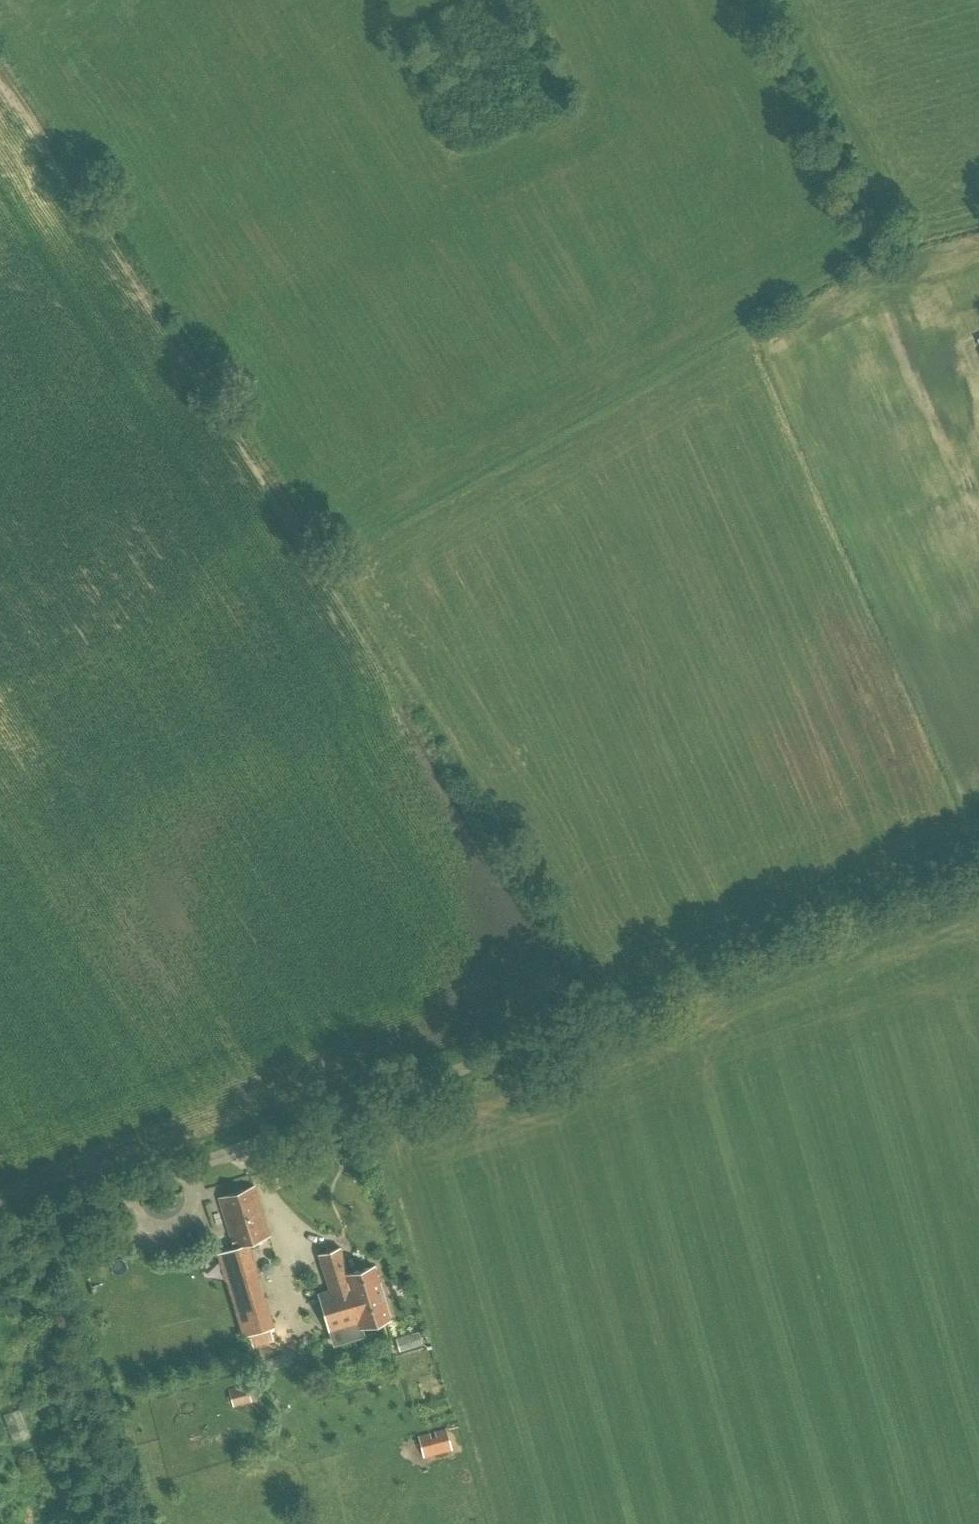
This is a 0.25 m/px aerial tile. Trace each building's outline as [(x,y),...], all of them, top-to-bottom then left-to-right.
[(233,1248),(218,1254),(225,1278),(256,1269),(250,1249),(249,1244),(258,1241),(271,1236),(255,1185),(218,1198),(233,1248)] [(347,1274),(340,1249),(319,1255),(331,1294),(319,1298),(329,1330),(351,1324),(353,1330),(390,1319),(374,1266),(347,1274)] [(242,1336),(249,1334),(269,1328),(273,1326),(263,1292),(232,1301),(242,1336)] [(402,1338),(404,1348),(428,1343),(426,1334),(402,1338)] [(235,1396),(239,1407),(260,1400),(256,1389),(235,1396)] [(419,1436),(424,1457),(451,1450),(446,1429),(419,1436)]
